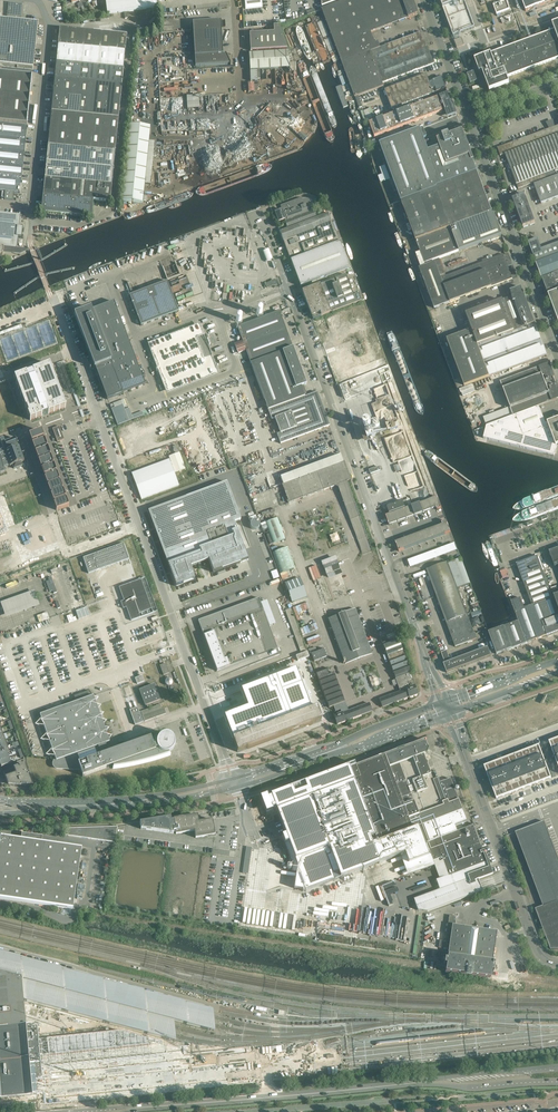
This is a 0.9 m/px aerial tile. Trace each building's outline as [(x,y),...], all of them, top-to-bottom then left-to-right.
[(107,14),(124,12),(123,0),(105,0),(107,14)] [(124,12),(141,10),(140,0),(123,0),(124,12)] [(141,10),(157,8),(157,0),(140,0),(141,10)] [(245,9),(262,7),(261,0),(244,0),(245,9)] [(322,9),(342,62),(371,52),(376,49),(370,33),(358,0),(347,0),(322,9)] [(370,33),(408,18),(401,0),(358,0),(370,33)] [(408,18),(418,14),(413,0),(401,0),(408,18)] [(453,36),(474,28),(464,0),(439,0),(453,36)] [(507,0),(493,5),(497,14),(510,10),(507,0)] [(526,11),(545,4),(543,0),(522,0),(526,11)] [(9,2),(7,18),(21,20),(23,4),(9,2)] [(21,20),(7,18),(0,17),(0,57),(34,61),(38,22),(21,20)] [(221,21),(193,23),(195,56),(223,54),(221,21)] [(274,32),(249,34),(250,51),(287,49),(279,26),(273,26),(274,32)] [(60,29),(56,62),(123,69),(127,35),(60,29)] [(497,52),(502,65),(506,77),(557,58),(557,39),(555,30),(506,48),(497,52)] [(376,49),(371,52),(382,83),(434,63),(422,32),(376,49)] [(462,38),(455,40),(458,47),(464,45),(462,38)] [(288,51),(249,54),(250,71),(289,68),(288,51)] [(371,52),(342,62),(355,97),(357,96),(358,96),(378,88),(384,86),(382,83),(371,52)] [(195,56),(195,66),(228,64),(230,64),(231,65),(229,62),(229,55),(226,55),(225,53),(225,54),(223,54),(195,56)] [(485,56),(474,60),(479,73),(483,72),(490,90),(508,83),(506,77),(502,65),(494,68),(489,54),(485,56)] [(33,72),(34,61),(0,57),(0,68),(33,72)] [(56,62),(55,79),(122,85),(123,69),(56,62)] [(27,125),(33,72),(0,68),(0,122),(27,125)] [(474,72),(467,74),(470,83),(477,81),(474,72)] [(427,75),(385,90),(392,109),(434,93),(432,89),(429,82),(427,75)] [(446,88),(442,77),(433,81),(429,82),(432,89),(434,93),(437,92),(446,88)] [(55,79),(51,112),(119,119),(122,85),(55,79)] [(448,94),(440,97),(447,118),(457,115),(452,102),(451,103),(448,94)] [(437,98),(369,123),(374,137),(443,111),(437,98)] [(369,109),(364,111),(368,123),(373,121),(369,109)] [(51,112),(47,162),(114,168),(119,119),(51,112)] [(0,122),(0,136),(26,139),(27,125),(0,122)] [(150,127),(129,124),(122,201),(142,203),(150,127)] [(498,148),(501,155),(505,154),(557,134),(557,126),(498,148)] [(420,128),(380,143),(380,144),(396,187),(401,201),(437,188),(436,187),(441,185),(428,151),(423,138),(427,137),(423,127),(420,128)] [(437,140),(440,146),(446,164),(471,155),(462,131),(449,135),(449,133),(442,136),(443,137),(437,140)] [(505,154),(517,184),(557,169),(557,134),(505,154)] [(26,139),(0,136),(0,150),(24,152),(26,139)] [(440,146),(428,151),(441,185),(477,172),(471,155),(446,164),(440,146)] [(24,152),(0,150),(0,163),(23,166),(24,152)] [(47,162),(42,212),(92,217),(94,200),(110,202),(114,168),(47,162)] [(22,179),(23,166),(0,163),(0,176),(22,179)] [(517,184),(518,189),(557,174),(557,169),(517,184)] [(441,185),(436,187),(437,188),(450,228),(485,215),(492,212),(477,172),(441,185)] [(5,191),(4,199),(14,200),(15,192),(20,192),(22,179),(0,176),(0,190),(5,191)] [(534,185),(541,203),(557,197),(557,176),(534,185)] [(437,188),(401,201),(416,241),(450,228),(437,188)] [(526,194),(513,199),(523,228),(535,223),(525,196),(526,195),(526,194)] [(301,198),(281,206),(282,210),(286,220),(285,220),(286,221),(314,210),(309,199),(301,198)] [(282,210),(274,212),(278,222),(285,220),(286,220),(282,210)] [(286,221),(284,222),(287,229),(316,218),(314,210),(286,221)] [(420,252),(416,254),(421,267),(425,265),(425,264),(439,258),(455,252),(502,235),(501,234),(499,229),(493,212),(492,212),(485,215),(450,228),(416,241),(420,252)] [(3,254),(4,248),(17,249),(18,238),(22,238),(23,228),(19,227),(20,216),(0,213),(0,255),(3,254)] [(287,229),(280,232),(283,241),(316,228),(331,223),(327,214),(316,218),(287,229)] [(320,238),(301,245),(304,254),(339,241),(335,232),(335,233),(331,223),(316,228),(320,238)] [(316,228),(283,241),(290,259),(290,260),(304,254),(301,245),(320,238),(316,228)] [(541,248),(537,238),(528,241),(536,263),(557,255),(557,242),(541,248)] [(290,260),(300,286),(349,268),(339,241),(304,254),(290,260)] [(266,261),(272,259),(269,249),(262,252),(266,261)] [(504,254),(446,276),(440,278),(443,286),(486,270),(492,286),(512,278),(508,267),(512,265),(510,261),(507,262),(504,254)] [(536,263),(542,279),(553,275),(557,273),(557,255),(536,263)] [(419,267),(432,302),(434,308),(448,303),(448,302),(443,286),(440,278),(446,276),(440,260),(419,267)] [(443,286),(448,302),(492,286),(486,270),(443,286)] [(346,275),(320,285),(330,313),(361,301),(359,293),(354,296),(346,275)] [(542,279),(545,285),(548,295),(557,291),(557,288),(555,281),(553,275),(542,279)] [(167,281),(129,295),(141,326),(179,311),(167,281)] [(320,285),(302,291),(311,316),(312,316),(320,313),(321,316),(330,313),(320,285)] [(521,287),(510,291),(512,297),(511,297),(513,302),(514,302),(524,328),(535,324),(521,287)] [(548,295),(551,302),(557,321),(557,291),(548,295)] [(466,314),(462,316),(464,322),(468,320),(472,330),(478,345),(524,328),(514,302),(513,302),(511,297),(503,300),(466,314)] [(91,308),(74,314),(94,368),(95,367),(107,399),(145,385),(114,302),(92,310),(91,308)] [(251,363),(282,351),(293,348),(279,311),(238,327),(251,363)] [(524,328),(478,345),(490,377),(545,355),(546,355),(546,356),(547,356),(547,355),(535,324),(524,328)] [(22,327),(21,325),(0,332),(0,335),(22,327)] [(201,328),(149,348),(165,390),(217,370),(201,328)] [(490,377),(478,345),(472,330),(447,339),(465,386),(490,377)] [(293,348),(282,351),(296,388),(301,386),(306,384),(293,348)] [(282,351),(251,363),(268,410),(305,396),(301,386),(296,388),(282,351)] [(465,386),(458,389),(460,396),(548,363),(545,355),(490,377),(465,386)] [(50,364),(14,377),(30,420),(66,407),(50,364)] [(552,372),(470,403),(473,411),(555,381),(552,372)] [(471,423),(473,430),(487,425),(513,415),(515,414),(534,408),(551,401),(557,399),(557,390),(471,423)] [(305,396),(268,410),(272,420),(275,418),(276,423),(280,433),(277,434),(280,444),(329,426),(317,392),(305,396)] [(123,404),(111,408),(118,425),(129,420),(123,404)] [(549,426),(548,422),(546,423),(539,406),(534,408),(515,414),(523,436),(549,426)] [(515,414),(513,415),(487,425),(484,438),(549,454),(554,455),(557,445),(549,426),(523,436),(515,414)] [(549,426),(557,445),(557,418),(548,422),(549,426)] [(386,424),(389,432),(400,428),(397,420),(386,424)] [(59,426),(52,429),(57,442),(64,439),(59,426)] [(42,431),(29,436),(31,443),(32,442),(33,444),(32,444),(35,451),(36,451),(36,452),(35,453),(38,460),(39,459),(39,461),(38,461),(41,468),(42,468),(42,469),(41,470),(44,476),(45,476),(45,478),(44,478),(47,485),(48,485),(49,486),(48,486),(50,493),(51,493),(52,495),(51,495),(53,502),(54,501),(55,503),(54,503),(56,510),(69,506),(66,499),(65,498),(66,497),(63,490),(62,491),(62,489),(63,489),(60,482),(59,482),(59,481),(60,480),(57,473),(56,474),(56,472),(57,472),(54,465),(53,465),(53,464),(53,463),(51,456),(50,457),(49,455),(50,455),(48,448),(47,448),(46,447),(47,446),(45,439),(44,440),(43,438),(44,438),(42,431)] [(19,447),(15,438),(5,442),(3,438),(0,439),(4,449),(3,449),(4,452),(19,447)] [(24,461),(19,446),(19,447),(4,452),(9,466),(9,465),(10,466),(13,465),(14,469),(23,465),(21,462),(24,461)] [(0,451),(0,458),(4,468),(9,466),(4,452),(3,449),(0,451)] [(169,459),(131,473),(141,500),(179,486),(173,468),(175,473),(180,471),(186,469),(183,462),(180,454),(174,456),(169,458),(171,463),(173,467),(172,467),(169,459)] [(347,481),(351,480),(345,463),(344,462),(343,462),(282,485),(289,503),(337,485),(363,554),(372,550),(371,547),(347,481)] [(412,485),(412,484),(417,482),(413,473),(405,476),(409,487),(412,485)] [(195,579),(194,578),(190,567),(209,560),(213,573),(248,560),(234,522),(241,520),(227,482),(148,511),(153,525),(155,529),(159,540),(159,542),(170,571),(176,587),(195,579)] [(488,508),(497,532),(557,509),(557,483),(488,508)] [(437,497),(386,516),(389,525),(436,508),(437,510),(441,508),(437,497)] [(406,500),(387,507),(390,513),(408,506),(406,500)] [(285,539),(277,518),(266,522),(273,543),(285,539)] [(443,525),(396,542),(399,551),(450,532),(446,521),(442,523),(443,525)] [(489,540),(484,542),(494,567),(499,565),(489,540)] [(123,544),(83,558),(89,574),(129,559),(123,544)] [(457,551),(454,544),(407,561),(410,568),(457,551)] [(288,547),(272,553),(280,574),(296,568),(288,547)] [(556,549),(549,552),(554,564),(557,563),(557,555),(556,549)] [(545,553),(539,555),(544,568),(550,566),(545,553)] [(522,561),(516,564),(523,581),(523,582),(530,579),(528,576),(540,571),(540,570),(542,569),(538,557),(537,556),(528,559),(522,561)] [(335,558),(322,563),(328,577),(328,576),(340,571),(340,572),(341,572),(335,558)] [(467,614),(457,588),(470,583),(461,558),(448,563),(448,562),(427,569),(427,570),(446,622),(453,640),(455,647),(476,639),(474,633),(467,614)] [(313,566),(309,568),(314,580),(319,578),(313,566)] [(271,571),(274,579),(280,576),(277,569),(271,571)] [(523,582),(532,605),(553,598),(542,569),(540,570),(540,571),(528,576),(530,579),(523,582)] [(300,578),(285,583),(292,602),(307,597),(300,578)] [(50,593),(57,591),(53,579),(47,581),(50,593)] [(153,613),(141,579),(119,587),(124,601),(121,602),(123,609),(126,607),(131,621),(153,613)] [(35,590),(1,601),(5,616),(40,606),(35,590)] [(516,614),(518,621),(526,643),(557,631),(557,608),(554,597),(553,598),(532,605),(524,608),(520,598),(511,601),(516,614)] [(258,627),(268,624),(259,598),(198,620),(202,631),(217,671),(257,656),(258,656),(217,672),(219,677),(224,675),(225,675),(280,655),(277,648),(267,652),(258,627)] [(308,602),(293,607),(298,620),(300,619),(298,613),(310,608),(308,602)] [(328,619),(331,628),(343,660),(344,661),(342,661),(343,662),(343,663),(343,664),(344,663),(345,664),(372,654),(355,609),(354,609),(328,619)] [(518,621),(504,626),(512,648),(526,643),(518,621)] [(504,626),(489,632),(497,654),(512,648),(504,626)] [(398,638),(382,643),(387,656),(403,650),(398,638)] [(451,661),(445,663),(444,664),(447,673),(491,656),(490,654),(488,648),(451,661)] [(324,650),(312,655),(314,662),(327,657),(324,650)] [(403,650),(387,656),(395,679),(409,674),(411,673),(403,650)] [(441,653),(445,663),(451,661),(447,651),(441,653)] [(298,661),(309,657),(307,652),(296,656),(298,661)] [(163,675),(169,673),(165,663),(160,665),(163,675)] [(247,707),(223,716),(237,752),(321,721),(316,707),(311,710),(296,669),(241,690),(247,707)] [(327,669),(316,674),(329,708),(333,706),(345,702),(334,673),(329,674),(327,669)] [(375,674),(368,677),(373,687),(379,684),(375,674)] [(409,674),(395,679),(398,685),(403,683),(407,682),(408,681),(411,680),(409,674)] [(407,682),(403,683),(404,685),(405,689),(406,689),(409,697),(409,698),(417,695),(414,686),(411,687),(408,681),(407,682)] [(395,693),(379,699),(382,705),(382,707),(409,697),(406,689),(405,689),(404,685),(403,683),(398,685),(400,691),(395,693)] [(154,685),(140,690),(145,705),(160,700),(154,685)] [(180,694),(180,693),(180,691),(179,689),(177,688),(176,688),(174,688),(173,689),(172,689),(171,691),(171,693),(171,694),(172,696),(173,697),(174,697),(175,697),(177,697),(178,697),(179,696),(180,694)] [(550,692),(557,709),(557,693),(557,689),(550,692)] [(550,692),(543,694),(550,712),(557,709),(550,692)] [(543,694),(536,697),(543,714),(550,712),(543,694)] [(93,696),(40,715),(56,759),(106,743),(110,742),(93,696)] [(536,697),(530,699),(537,717),(543,714),(536,697)] [(530,699),(523,702),(530,720),(537,717),(530,699)] [(345,702),(333,706),(336,712),(341,710),(342,713),(334,716),(337,725),(345,722),(345,721),(372,711),(369,703),(348,711),(345,702)] [(523,702),(516,704),(523,722),(530,720),(523,702)] [(516,704),(510,707),(516,725),(523,722),(516,704)] [(142,712),(145,720),(145,721),(146,721),(166,713),(164,708),(162,708),(161,705),(142,712)] [(143,722),(138,707),(130,710),(135,725),(143,722)] [(510,707),(503,709),(510,727),(516,725),(510,707)] [(503,709),(496,712),(503,730),(510,727),(503,709)] [(496,712),(489,714),(496,732),(503,730),(496,712)] [(489,714),(483,717),(490,735),(496,732),(489,714)] [(483,717),(476,719),(483,737),(490,735),(483,717)] [(476,719),(469,722),(472,731),(469,732),(473,741),(483,737),(476,719)] [(438,735),(439,741),(441,740),(439,731),(433,733),(433,736),(438,735)] [(0,735),(0,742),(6,740),(8,739),(6,733),(4,734),(0,735)] [(51,758),(51,767),(51,768),(51,770),(52,770),(54,771),(61,771),(68,772),(70,772),(77,772),(78,773),(79,774),(80,775),(81,777),(113,765),(114,767),(119,766),(124,765),(129,765),(134,764),(138,763),(143,762),(147,761),(152,759),(156,758),(160,757),(164,756),(167,755),(168,754),(170,754),(169,752),(171,750),(173,748),(174,746),(174,743),(174,741),(172,738),(170,737),(168,735),(166,735),(163,735),(161,737),(159,738),(158,740),(158,742),(154,744),(151,737),(109,752),(106,743),(56,759),(51,758)] [(549,742),(556,758),(557,764),(557,738),(549,742)] [(424,740),(384,755),(389,768),(400,764),(423,755),(426,754),(428,749),(424,740)] [(0,748),(0,755),(10,751),(8,745),(0,748)] [(500,760),(484,766),(487,774),(489,781),(493,790),(496,799),(500,798),(504,796),(529,787),(548,780),(550,779),(548,772),(545,764),(542,756),(538,746),(535,747),(532,748),(529,749),(517,754),(500,760)] [(0,755),(0,761),(9,758),(7,752),(10,751),(0,755)] [(389,768),(384,755),(355,766),(349,768),(377,842),(412,829),(408,820),(389,768)] [(443,806),(433,780),(423,755),(400,764),(389,768),(408,820),(443,806)] [(0,761),(0,764),(1,767),(11,764),(9,758),(0,761)] [(304,891),(379,863),(372,844),(377,842),(349,768),(355,766),(354,763),(284,789),(271,794),(271,796),(268,797),(268,795),(260,798),(266,813),(273,811),(273,808),(276,807),(286,834),(285,834),(282,836),(284,842),(293,864),(292,871),(297,872),(294,888),(303,890),(302,891),(304,891)] [(25,764),(3,772),(6,780),(8,785),(21,786),(21,785),(33,786),(25,764)] [(438,778),(433,780),(443,806),(458,800),(450,779),(440,783),(438,778)] [(443,806),(408,820),(412,829),(377,842),(372,844),(379,863),(404,854),(408,864),(417,861),(419,866),(428,863),(426,857),(430,856),(426,844),(457,832),(455,827),(466,822),(462,810),(458,800),(443,806)] [(163,819),(140,823),(141,829),(173,834),(174,832),(176,831),(176,832),(176,834),(194,831),(196,838),(208,836),(215,835),(214,832),(212,820),(203,821),(199,822),(198,819),(197,815),(177,819),(175,819),(174,820),(171,821),(171,820),(170,817),(163,819)] [(515,832),(543,906),(535,909),(551,950),(557,949),(557,859),(544,821),(515,832)] [(457,832),(426,844),(430,856),(433,861),(441,858),(448,876),(486,861),(483,853),(484,852),(484,851),(475,829),(474,830),(473,828),(475,827),(474,827),(473,824),(471,825),(469,826),(469,827),(457,832)] [(73,909),(82,848),(0,836),(0,839),(0,898),(73,909)] [(246,847),(243,873),(248,874),(252,849),(252,847),(246,847)] [(440,892),(415,902),(418,910),(427,912),(452,903),(482,891),(478,880),(468,883),(465,875),(488,867),(486,861),(448,876),(439,879),(436,880),(439,889),(440,892)] [(488,867),(465,875),(468,883),(478,880),(492,874),(490,867),(489,866),(488,867)] [(400,908),(399,922),(401,922),(401,920),(412,922),(415,922),(416,916),(412,916),(413,910),(400,908)] [(446,967),(445,972),(490,978),(491,973),(491,971),(493,971),(494,966),(492,966),(497,931),(454,925),(456,916),(449,916),(445,941),(450,942),(448,954),(447,959),(445,959),(444,964),(447,964),(446,967)] [(0,952),(0,1027),(22,1025),(21,1019),(19,998),(39,1003),(175,1042),(174,1035),(173,1026),(172,1019),(217,1030),(216,1026),(215,1017),(214,1010),(0,952)] [(29,1099),(29,1095),(28,1091),(27,1079),(39,1078),(35,1034),(34,1027),(29,1027),(27,1025),(22,1026),(22,1025),(0,1027),(0,1102),(29,1099)] [(39,1078),(27,1079),(28,1091),(29,1095),(39,1094),(41,1105),(250,1084),(246,1052),(206,1056),(206,1052),(196,1053),(111,1029),(35,1034),(39,1078)]
